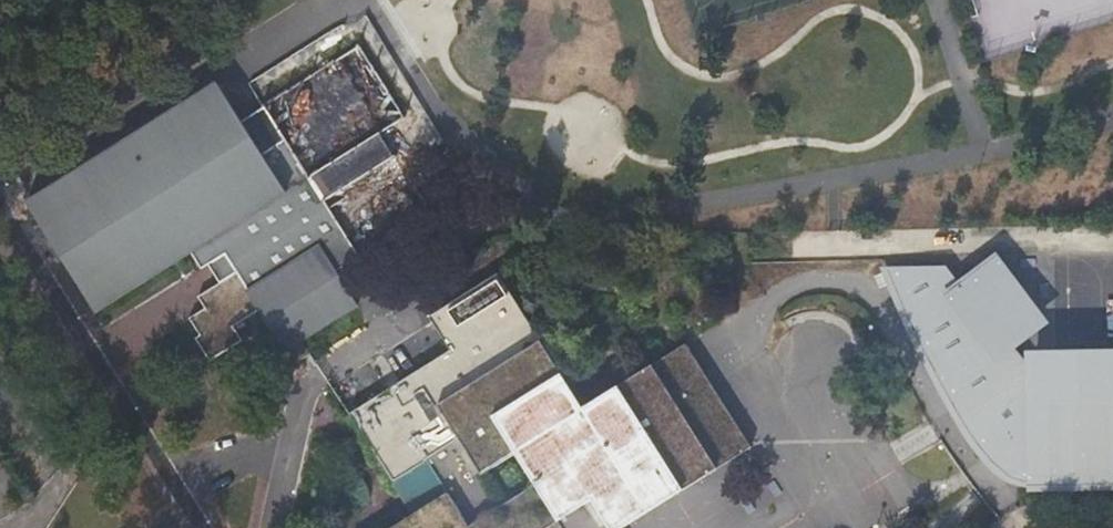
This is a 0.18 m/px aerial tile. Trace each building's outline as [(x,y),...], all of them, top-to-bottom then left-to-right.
[(218,86),(28,201),(96,311),(193,251),(204,267),(210,264),(221,281),(201,295),(208,305),(191,316),(202,333),(196,337),(210,360),(242,339),(231,321),(257,306),(283,347),(355,302),(335,269),(357,255),(360,259),(434,214),(398,155),(395,157),(380,135),(406,118),(360,47),(262,106),(265,110),(242,124),(218,86)] [(1030,364),(1029,368),(1009,343),(1042,317),(995,255),(959,282),(949,289),(933,269),(932,270),(934,273),(929,276),(923,268),(900,281),(906,291),(898,295),(970,423),(964,427),(963,424),(960,426),(974,446),(982,455),(990,464),(996,470),(1000,475),(1004,477),(1007,478),(1011,478),(1014,477),(1016,475),(1018,473),(1020,469),(1020,461),(1031,461),(1032,484),(1112,483),(1112,364),(1030,364)] [(61,288),(71,281),(56,256),(46,262),(61,288)] [(959,282),(945,264),(878,265),(896,309),(910,339),(936,390),(958,428),(966,441),(976,455),(995,475),(1000,479),(1009,483),(1020,487),(1031,489),(1112,485),(1112,483),(1032,484),(1031,461),(1020,461),(1020,469),(1018,473),(1016,475),(1014,477),(1011,478),(1007,478),(1004,477),(1000,475),(996,470),(990,464),(982,455),(974,446),(960,426),(963,424),(964,427),(970,423),(898,295),(906,291),(900,281),(923,268),(929,276),(934,273),(932,270),(933,269),(949,289),(959,282)] [(683,342),(582,406),(495,273),(428,315),(449,349),(347,412),(413,515),(391,527),(619,527),(749,445),(683,342)]
